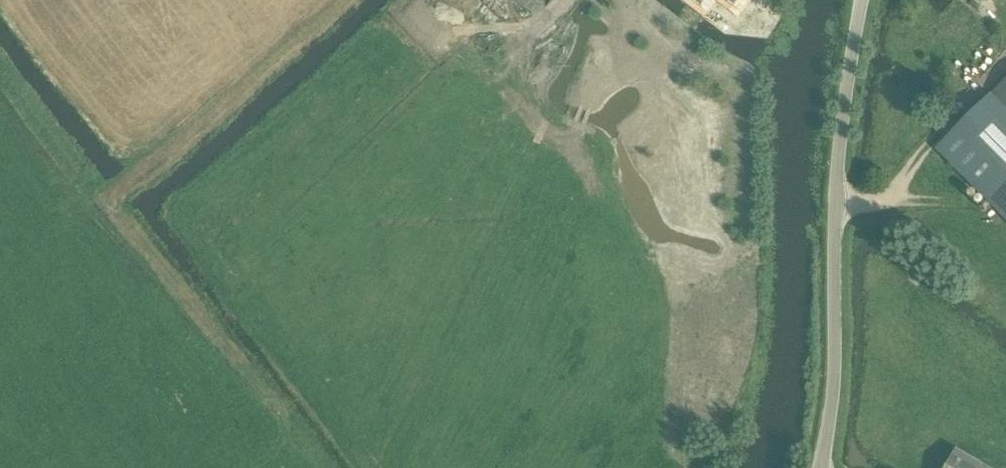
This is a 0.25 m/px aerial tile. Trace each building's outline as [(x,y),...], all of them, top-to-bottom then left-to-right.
[(938,148),(1005,217),(1005,80),(938,148)] [(946,467),(987,467),(957,451),(946,467)]
